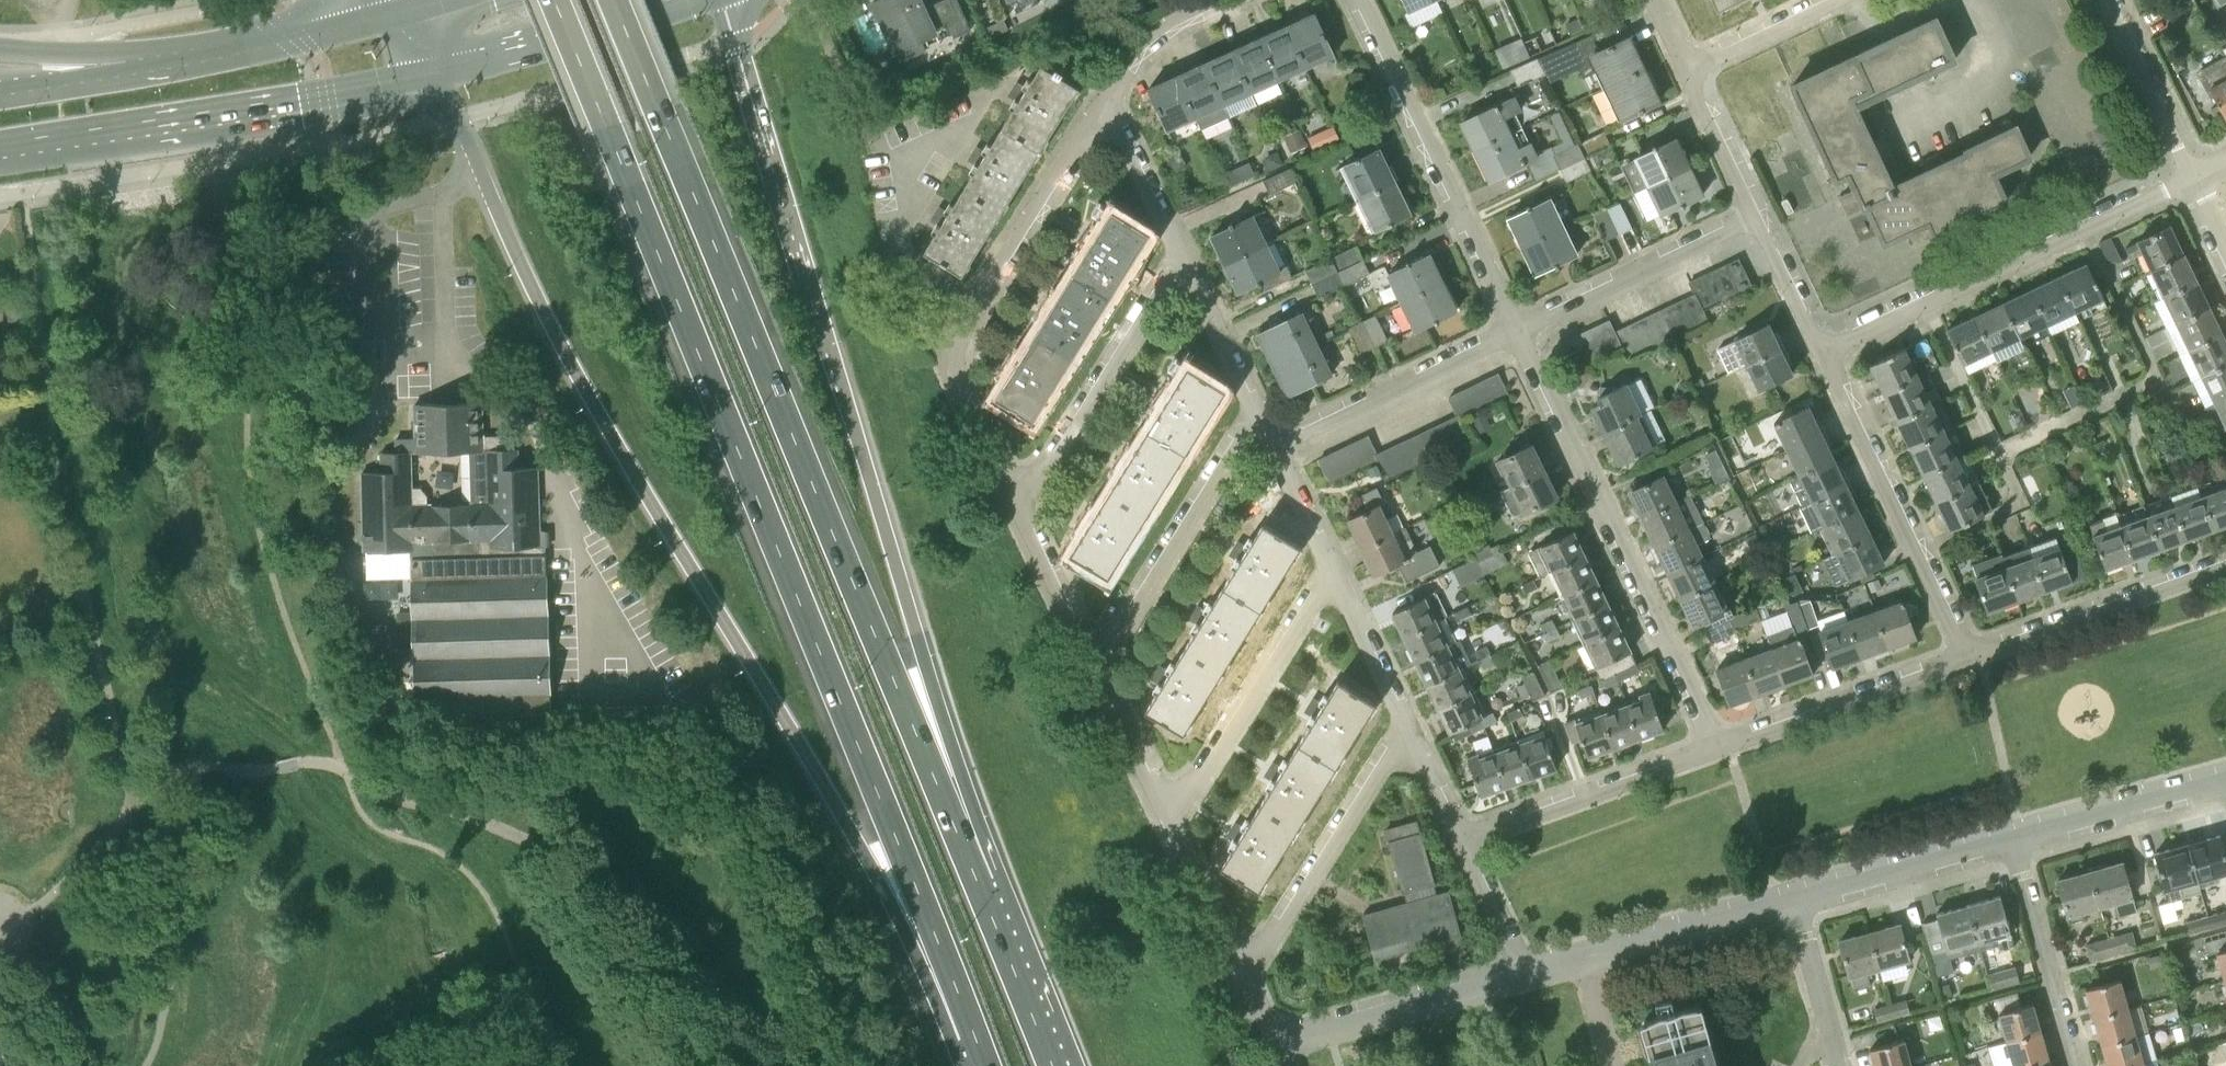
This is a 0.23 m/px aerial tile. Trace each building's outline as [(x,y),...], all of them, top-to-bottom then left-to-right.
[(877,2),(884,18),(883,19),(888,30),(889,29),(903,60),(924,50),(918,36),(933,29),(947,23),(938,4),(925,10),(920,0),(881,0),(877,2)] [(938,4),(947,23),(953,38),(969,31),(955,0),(947,0),(938,4)] [(1410,11),(1434,0),(1405,0),(1410,11)] [(1738,0),(1714,0),(1719,10),(1738,0)] [(2164,5),(2175,25),(2199,13),(2192,0),(2172,0),(2164,5)] [(1315,12),(1288,25),(1308,67),(1335,54),(1315,12)] [(1572,36),(1584,30),(1578,17),(1566,23),(1572,36)] [(1951,50),(1936,18),(1937,17),(1936,17),(1792,84),(1836,180),(1849,174),(1865,207),(1867,206),(1885,243),(1902,235),(1903,236),(1929,223),(1934,235),(2007,201),(1999,184),(1999,183),(1995,173),(2030,157),(2022,139),(2033,133),(2027,122),(1966,150),(1967,152),(1945,162),(1940,151),(1922,160),(1927,170),(1892,186),(1854,105),(1956,58),(1952,49),(1951,50)] [(993,36),(1010,29),(1005,19),(989,27),(993,36)] [(1308,67),(1288,25),(1260,37),(1279,79),(1308,67)] [(1596,71),(1604,88),(1645,69),(1631,37),(1599,52),(1591,35),(1538,58),(1545,74),(1549,83),(1578,69),(1582,78),(1596,71)] [(1279,79),(1260,37),(1233,50),(1253,92),(1279,79)] [(1258,104),(1253,92),(1233,50),(1206,62),(1230,116),(1258,104)] [(2225,55),(2199,69),(2225,119),(2225,57),(2225,55)] [(1545,74),(1538,58),(1512,70),(1519,85),(1545,74)] [(1230,116),(1206,62),(1179,74),(1198,116),(1203,128),(1230,116)] [(1003,127),(1039,149),(1047,137),(1048,138),(1073,99),(1071,97),(1077,88),(1079,89),(1080,87),(1042,63),(1027,88),(1018,83),(1010,95),(1019,101),(1003,127)] [(1645,69),(1604,88),(1619,120),(1641,110),(1642,113),(1646,111),(1645,109),(1661,101),(1645,69)] [(1198,116),(1179,74),(1149,88),(1168,130),(1198,116)] [(1516,96),(1464,121),(1477,149),(1511,133),(1523,127),(1516,112),(1522,110),(1516,96)] [(2216,117),(2223,113),(2218,105),(2211,109),(2216,117)] [(1340,139),(1334,125),(1308,137),(1314,150),(1340,139)] [(1033,159),(1039,149),(1003,127),(986,152),(978,147),(970,159),(979,165),(963,189),(1000,212),(1007,200),(1009,201),(1035,160),(1033,159)] [(1511,133),(1477,149),(1491,179),(1528,162),(1537,157),(1536,153),(1531,143),(1523,127),(1511,133)] [(1291,152),(1308,145),(1300,128),(1284,136),(1291,152)] [(1604,130),(1578,142),(1585,156),(1611,144),(1604,130)] [(1637,158),(1649,184),(1691,165),(1679,138),(1659,147),(1657,143),(1653,145),(1655,149),(1637,158)] [(1585,156),(1578,142),(1575,143),(1553,154),(1560,168),(1585,156)] [(1611,144),(1585,156),(1592,170),(1617,158),(1611,144)] [(1553,154),(1550,147),(1536,153),(1537,157),(1528,162),(1536,179),(1560,168),(1553,154)] [(1345,165),(1341,167),(1347,180),(1351,177),(1353,182),(1361,199),(1396,182),(1380,148),(1361,158),(1360,156),(1356,158),(1357,160),(1345,165)] [(1284,164),(1278,151),(1265,157),(1271,169),(1284,164)] [(1175,171),(1187,166),(1181,153),(1169,158),(1175,171)] [(1592,170),(1585,156),(1560,168),(1566,182),(1592,170)] [(1251,161),(1238,167),(1244,180),(1257,174),(1251,161)] [(1691,165),(1649,184),(1663,213),(1682,204),(1684,208),(1687,206),(1685,202),(1705,193),(1691,165)] [(1271,195),(1295,185),(1289,170),(1264,181),(1271,195)] [(1361,199),(1357,201),(1364,216),(1369,214),(1376,230),(1389,223),(1390,225),(1394,223),(1393,221),(1411,213),(1396,182),(1361,199)] [(1000,212),(963,189),(949,212),(940,207),(932,219),(941,225),(925,251),(964,275),(965,273),(963,271),(969,262),(971,263),(996,222),(994,221),(1000,212)] [(331,207),(328,192),(313,194),(316,210),(331,207)] [(1522,246),(1564,225),(1552,198),(1532,207),(1530,204),(1527,205),(1529,209),(1509,218),(1522,246)] [(1622,203),(1609,209),(1620,233),(1634,227),(1622,203)] [(1620,233),(1609,209),(1596,215),(1607,239),(1620,233)] [(1073,274),(1109,296),(1116,285),(1118,286),(1144,245),(1142,244),(1147,235),(1149,236),(1151,234),(1113,210),(1097,235),(1089,230),(1081,243),(1090,248),(1073,274)] [(1225,265),(1267,245),(1254,216),(1234,226),(1232,222),(1229,223),(1231,227),(1212,237),(1225,265)] [(1578,254),(1564,225),(1522,246),(1535,274),(1556,264),(1557,268),(1561,266),(1559,263),(1578,254)] [(2150,269),(2183,254),(2170,226),(2137,242),(2138,243),(2124,250),(2129,259),(2142,252),(2150,269)] [(1267,245),(1225,265),(1238,292),(1258,283),(1259,287),(1263,285),(1266,290),(1293,277),(1287,264),(1278,268),(1267,245)] [(1331,257),(1338,271),(1364,259),(1357,245),(1331,257)] [(2183,254),(2150,269),(2163,296),(2197,280),(2184,253),(2183,254)] [(1389,274),(1402,302),(1444,281),(1431,254),(1411,263),(1409,259),(1406,261),(1408,265),(1389,274)] [(1338,271),(1331,257),(1306,269),(1312,283),(1338,271)] [(1338,271),(1344,285),(1370,272),(1364,259),(1338,271)] [(1726,265),(1739,292),(1752,285),(1739,259),(1726,265)] [(2087,264),(2058,277),(2075,311),(2104,297),(2096,281),(2095,282),(2087,264)] [(1714,271),(1726,297),(1739,292),(1726,265),(1714,271)] [(1338,271),(1312,283),(1318,297),(1344,285),(1338,271)] [(1701,276),(1714,303),(1726,297),(1714,271),(1701,276)] [(1102,308),(1109,296),(1073,274),(1057,300),(1049,294),(1041,307),(1050,312),(1034,336),(1070,359),(1077,349),(1079,350),(1104,309),(1102,308)] [(1695,293),(1702,309),(1714,303),(1701,276),(1689,282),(1695,293)] [(2075,311),(2058,277),(2031,290),(2047,324),(2075,311)] [(2197,280),(2163,296),(2176,323),(2210,307),(2197,280)] [(1444,281),(1402,302),(1415,330),(1435,320),(1437,324),(1441,322),(1439,319),(1458,309),(1444,281)] [(2031,290),(2003,303),(2019,337),(2033,330),(2038,340),(2051,333),(2047,324),(2031,290)] [(1682,299),(1695,327),(1708,321),(1702,309),(1695,293),(1682,299)] [(1671,305),(1684,333),(1695,327),(1682,299),(1671,305)] [(24,300),(5,301),(7,322),(26,320),(24,300)] [(2019,337),(2003,303),(1975,316),(1991,350),(2019,337)] [(1660,310),(1673,338),(1684,333),(1671,305),(1660,310)] [(2210,307),(2176,323),(2189,349),(2223,333),(2210,307)] [(1648,316),(1661,343),(1673,338),(1660,310),(1648,316)] [(1273,364),(1317,342),(1302,312),(1258,334),(1273,364)] [(1376,314),(1362,320),(1375,347),(1388,340),(1376,314)] [(1637,321),(1650,349),(1661,343),(1648,316),(1637,321)] [(1975,316),(1947,329),(1963,363),(1968,373),(1992,362),(1996,360),(1991,350),(1975,316)] [(1375,347),(1362,320),(1349,327),(1361,353),(1375,347)] [(1597,325),(1610,353),(1622,347),(1615,331),(1609,320),(1597,325)] [(1637,321),(1626,326),(1639,354),(1650,349),(1637,321)] [(1748,364),(1783,347),(1776,331),(1773,333),(1768,324),(1750,333),(1749,331),(1736,338),(1737,341),(1719,350),(1730,372),(1748,364)] [(1585,331),(1598,358),(1610,353),(1597,325),(1585,331)] [(1639,354),(1626,326),(1615,331),(1622,347),(1628,359),(1639,354)] [(1585,331),(1573,336),(1586,364),(1598,358),(1585,331)] [(2189,349),(2201,375),(2225,363),(2225,340),(2223,333),(2189,349)] [(1070,359),(1034,336),(1020,360),(1011,354),(1003,367),(1012,372),(996,398),(1034,422),(1035,420),(1033,419),(1039,409),(1041,410),(1066,370),(1064,369),(1070,359)] [(1586,364),(1573,336),(1563,342),(1576,369),(1586,364)] [(1883,392),(1927,371),(1940,365),(1926,337),(1870,364),(1883,392)] [(1317,342),(1273,364),(1288,395),(1332,374),(1317,342)] [(1783,347),(1748,364),(1761,390),(1772,384),(1771,382),(1792,372),(1787,363),(1790,361),(1783,347)] [(2225,395),(2225,363),(2201,375),(2214,401),(2225,395)] [(1149,431),(1184,453),(1192,440),(1194,442),(1220,401),(1218,400),(1223,391),(1225,393),(1226,390),(1189,367),(1174,391),(1165,386),(1157,398),(1166,404),(1149,431)] [(1485,380),(1497,404),(1510,397),(1499,373),(1485,380)] [(1918,375),(1883,392),(1896,420),(1932,403),(1918,375)] [(1690,387),(1686,378),(1681,380),(1678,385),(1680,391),(1690,387)] [(1473,386),(1485,410),(1497,404),(1485,380),(1473,386)] [(1603,431),(1638,416),(1642,414),(1628,383),(1621,386),(1604,386),(1603,395),(1598,398),(1600,403),(1592,407),(1603,431)] [(1473,386),(1461,391),(1473,415),(1485,410),(1473,386)] [(1473,415),(1461,391),(1450,397),(1459,415),(1461,421),(1463,420),(1473,415)] [(2214,401),(2203,405),(2216,433),(2225,429),(2225,395),(2214,401)] [(1932,403),(1896,420),(1910,448),(1945,431),(1939,418),(1947,414),(1939,399),(1932,403)] [(537,467),(518,467),(518,448),(503,449),(503,437),(482,437),(482,403),(446,403),(416,404),(417,439),(397,439),(397,452),(383,452),(383,471),(364,471),(366,551),(413,550),(417,721),(419,721),(419,718),(530,715),(530,727),(551,726),(546,530),(539,530),(537,467)] [(1786,450),(1818,435),(1811,421),(1814,419),(1808,406),(1773,424),(1786,450)] [(1485,411),(1472,417),(1480,432),(1492,426),(1485,411)] [(1448,420),(1461,446),(1473,440),(1463,420),(1461,421),(1459,415),(1448,420)] [(1638,416),(1603,431),(1618,463),(1653,447),(1638,416)] [(1461,446),(1448,420),(1437,426),(1449,452),(1461,446)] [(1424,432),(1437,458),(1449,452),(1437,426),(1424,432)] [(1178,463),(1184,453),(1149,431),(1134,455),(1125,450),(1117,462),(1126,468),(1110,493),(1145,515),(1152,504),(1154,505),(1180,465),(1178,463)] [(1945,431),(1910,448),(1923,475),(1958,458),(1945,431)] [(1413,438),(1425,464),(1437,458),(1424,432),(1413,438)] [(1798,476),(1833,459),(1828,447),(1825,449),(1818,435),(1786,450),(1798,476)] [(1367,467),(1379,461),(1381,460),(1378,454),(1369,436),(1355,443),(1367,467)] [(1401,443),(1414,469),(1425,464),(1413,438),(1401,443)] [(1344,448),(1355,472),(1367,467),(1355,443),(1344,448)] [(1390,449),(1402,475),(1414,469),(1401,443),(1390,449)] [(1513,485),(1545,469),(1533,444),(1497,461),(1503,472),(1506,471),(1513,485)] [(1344,448),(1331,454),(1343,478),(1355,472),(1344,448)] [(1713,449),(1705,453),(1711,465),(1719,461),(1721,460),(1716,448),(1713,449)] [(1402,475),(1390,449),(1378,454),(1381,460),(1379,461),(1389,481),(1402,475)] [(1343,478),(1331,454),(1320,460),(1332,484),(1343,478)] [(1958,458),(1923,475),(1936,502),(1971,486),(1958,458)] [(1802,505),(1843,486),(1836,472),(1839,471),(1833,459),(1798,476),(1790,479),(1802,505)] [(1381,472),(1377,464),(1368,468),(1372,476),(1381,472)] [(1545,469),(1513,485),(1501,491),(1512,517),(1557,495),(1545,469)] [(1637,506),(1643,519),(1678,502),(1665,474),(1633,489),(1640,505),(1637,506)] [(1971,486),(1936,502),(1950,531),(1992,510),(1979,482),(1971,486)] [(1349,519),(1362,548),(1394,534),(1387,519),(1392,516),(1377,486),(1361,493),(1369,510),(1349,519)] [(1813,531),(1823,526),(1858,510),(1853,499),(1850,500),(1843,486),(1802,505),(1801,506),(1813,531)] [(2203,496),(2215,529),(2225,525),(2225,487),(2203,496)] [(1145,515),(1110,493),(1096,515),(1087,510),(1079,522),(1088,528),(1072,553),(1109,577),(1110,575),(1109,574),(1114,565),(1116,566),(1142,526),(1139,525),(1145,515)] [(1692,495),(1678,502),(1643,519),(1648,529),(1651,528),(1659,544),(1704,521),(1692,495)] [(2176,505),(2189,539),(2215,529),(2203,496),(2176,505)] [(2149,515),(2161,549),(2189,539),(2176,505),(2149,515)] [(1836,552),(1868,538),(1862,525),(1865,523),(1858,510),(1823,526),(1836,552)] [(2121,525),(2133,559),(2161,549),(2149,515),(2121,525)] [(1781,517),(1768,523),(1773,535),(1781,531),(1785,525),(1781,517)] [(2102,518),(2089,523),(2093,535),(2105,569),(2133,559),(2121,525),(2107,530),(2102,518)] [(1704,521),(1659,544),(1666,559),(1663,560),(1668,572),(1704,555),(1698,543),(1712,537),(1704,521)] [(1224,587),(1260,609),(1268,596),(1270,598),(1296,557),(1294,555),(1299,548),(1301,549),(1303,547),(1264,523),(1249,548),(1239,542),(1232,554),(1241,560),(1224,587)] [(1394,534),(1362,548),(1374,574),(1395,564),(1397,570),(1401,568),(1407,580),(1440,564),(1431,544),(1417,551),(1411,538),(1406,528),(1394,534)] [(1554,570),(1586,554),(1575,531),(1530,552),(1542,576),(1554,570)] [(1753,534),(1746,537),(1751,547),(1758,543),(1760,542),(1756,532),(1753,534)] [(1788,542),(1784,534),(1776,538),(1780,547),(1788,542)] [(1831,554),(1824,558),(1825,559),(1837,585),(1849,579),(1850,580),(1859,575),(1871,569),(1884,563),(1878,551),(1875,552),(1868,538),(1836,552),(1831,554)] [(1476,557),(1478,560),(1494,553),(1489,543),(1475,549),(1478,556),(1476,557)] [(2033,557),(2045,591),(2084,576),(2078,557),(2066,561),(2061,547),(2033,557)] [(1478,560),(1484,574),(1508,562),(1502,549),(1494,553),(1478,560)] [(2017,601),(2002,555),(2001,552),(1972,563),(1978,577),(1976,577),(1988,611),(2017,601)] [(1586,554),(1554,570),(1566,594),(1598,578),(1586,554)] [(1704,555),(1668,572),(1674,583),(1676,581),(1684,596),(1716,581),(1704,555)] [(1484,574),(1478,560),(1476,557),(1452,568),(1460,585),(1484,574)] [(2032,557),(2006,567),(2017,601),(2045,591),(2033,557),(2032,557)] [(1526,592),(1538,586),(1534,578),(1522,583),(1526,592)] [(1598,578),(1566,594),(1577,617),(1609,602),(1598,578)] [(1882,587),(1879,578),(1867,583),(1871,592),(1882,587)] [(1716,581),(1684,596),(1691,611),(1688,613),(1694,625),(1729,608),(1716,581)] [(1253,620),(1260,609),(1224,587),(1208,612),(1199,606),(1192,619),(1201,624),(1185,649),(1221,672),(1228,660),(1230,662),(1255,622),(1253,620)] [(1405,637),(1437,622),(1448,616),(1437,592),(1393,613),(1405,637)] [(1792,625),(1767,634),(1771,647),(1784,681),(1799,676),(1800,680),(1813,675),(1799,637),(1809,633),(1808,630),(1797,604),(1797,601),(1789,604),(1786,597),(1782,599),(1787,611),(1790,617),(1792,625)] [(1797,604),(1808,630),(1819,626),(1809,600),(1797,604)] [(1875,611),(1887,644),(1902,639),(1903,642),(1916,637),(1903,601),(1875,611)] [(1609,602),(1577,617),(1588,640),(1620,624),(1609,602)] [(1460,619),(1472,614),(1468,606),(1457,611),(1460,619)] [(1770,617),(1766,607),(1759,610),(1762,619),(1770,617)] [(1848,621),(1860,657),(1873,653),(1872,649),(1887,644),(1875,611),(1848,621)] [(1446,617),(1405,637),(1417,662),(1448,646),(1457,642),(1446,617)] [(1542,622),(1546,631),(1557,627),(1553,618),(1542,622)] [(1714,643),(1738,632),(1731,618),(1707,629),(1714,643)] [(1860,657),(1848,621),(1820,631),(1832,664),(1847,658),(1849,662),(1860,657)] [(1620,624),(1588,640),(1600,666),(1597,667),(1602,677),(1614,671),(1636,661),(1632,651),(1633,651),(1620,624)] [(1557,627),(1546,631),(1550,640),(1561,636),(1557,627)] [(1475,650),(1479,659),(1491,653),(1487,645),(1475,650)] [(1448,646),(1417,662),(1428,685),(1459,670),(1448,646)] [(1745,657),(1758,694),(1770,690),(1768,687),(1784,681),(1771,647),(1745,657)] [(1221,672),(1185,649),(1171,672),(1162,666),(1154,679),(1163,684),(1147,710),(1185,734),(1186,733),(1183,731),(1190,721),(1192,723),(1217,682),(1215,681),(1221,672)] [(1491,653),(1479,659),(1483,668),(1495,662),(1491,653)] [(1552,691),(1563,685),(1549,657),(1537,664),(1552,691)] [(1758,694),(1745,657),(1719,667),(1731,701),(1746,695),(1747,698),(1758,694)] [(1636,661),(1614,671),(1618,681),(1641,670),(1636,661)] [(1459,670),(1428,685),(1439,710),(1471,694),(1459,670)] [(1525,682),(1531,695),(1533,699),(1545,694),(1534,670),(1522,675),(1525,682)] [(1614,671),(1602,677),(1606,687),(1618,681),(1614,671)] [(1299,743),(1335,766),(1343,753),(1345,754),(1370,714),(1368,713),(1374,703),(1376,705),(1378,702),(1339,678),(1323,704),(1315,699),(1307,712),(1315,717),(1299,743)] [(1531,695),(1525,682),(1517,686),(1523,698),(1531,695)] [(1581,697),(1595,692),(1591,683),(1578,688),(1581,697)] [(1642,701),(1627,706),(1639,738),(1665,729),(1652,692),(1640,696),(1642,701)] [(1471,694),(1439,710),(1451,733),(1452,732),(1483,718),(1471,694)] [(1511,720),(1523,714),(1519,706),(1507,711),(1511,720)] [(1639,738),(1627,706),(1602,715),(1614,747),(1639,738)] [(1493,713),(1483,718),(1487,727),(1497,722),(1493,713)] [(1614,747),(1602,715),(1578,723),(1576,719),(1566,723),(1573,743),(1583,739),(1589,756),(1614,747)] [(1487,727),(1483,718),(1452,732),(1455,740),(1473,732),(1474,733),(1487,727)] [(1545,735),(1519,745),(1531,777),(1557,768),(1552,756),(1562,752),(1553,727),(1543,730),(1545,735)] [(1329,775),(1335,766),(1299,743),(1283,769),(1275,763),(1267,776),(1275,781),(1260,806),(1296,829),(1303,817),(1305,818),(1331,776),(1329,775)] [(1531,777),(1519,745),(1494,754),(1493,750),(1492,750),(1506,786),(1531,777)] [(1506,786),(1492,750),(1468,759),(1481,795),(1506,786)] [(1296,829),(1260,806),(1246,829),(1237,823),(1229,836),(1238,841),(1222,867),(1260,891),(1262,888),(1260,887),(1265,877),(1268,879),(1293,838),(1291,837),(1296,829)] [(1364,915),(1376,958),(1459,935),(1447,892),(1435,896),(1432,885),(1435,885),(1418,822),(1385,831),(1402,894),(1405,893),(1408,903),(1364,915)] [(2198,882),(2225,874),(2225,855),(2220,835),(2188,844),(2198,882)] [(2202,893),(2198,882),(2188,844),(2154,853),(2168,903),(2202,893)] [(2089,869),(2100,907),(2117,902),(2120,915),(2136,911),(2122,862),(2104,867),(2104,865),(2089,869)] [(2100,907),(2089,869),(2075,873),(2076,875),(2058,880),(2070,923),(2087,918),(2085,911),(2100,907)] [(2000,895),(1967,904),(1978,942),(1980,950),(1998,945),(2000,951),(2014,947),(2000,895)] [(1937,919),(1921,923),(1935,976),(1953,972),(1949,959),(1980,951),(1967,904),(1936,913),(1937,919)] [(2208,916),(2212,929),(2225,925),(2225,911),(2208,916)] [(2212,929),(2208,916),(2186,922),(2189,935),(2212,929)] [(1870,932),(1880,968),(1911,960),(1901,923),(1870,932)] [(1880,968),(1870,932),(1839,940),(1853,990),(1870,985),(1866,972),(1880,968)] [(2131,933),(2109,939),(2113,954),(2135,947),(2131,933)] [(2204,942),(2208,955),(2216,952),(2224,981),(2225,981),(2225,935),(2204,942)] [(2113,954),(2109,939),(2086,945),(2090,960),(2113,954)] [(2162,965),(2159,953),(2148,956),(2152,968),(2162,965)] [(2015,968),(1988,976),(1992,989),(2019,982),(2015,968)] [(2086,990),(2094,1018),(2128,1008),(2120,980),(2086,990)] [(1950,982),(1939,985),(1942,999),(1954,996),(1950,982)] [(1905,999),(1889,1004),(1893,1017),(1909,1012),(1905,999)] [(2007,1042),(2041,1032),(2033,1003),(1999,1013),(2007,1042)] [(1893,1017),(1889,1004),(1873,1008),(1876,1021),(1893,1017)] [(1645,1019),(1658,1065),(1715,1065),(1698,1005),(1645,1019)] [(2128,1008),(2094,1018),(2101,1045),(2135,1035),(2128,1008)] [(1989,1047),(1995,1065),(2024,1065),(2049,1059),(2041,1032),(2007,1042),(1989,1047)] [(2101,1045),(2107,1065),(2129,1065),(2143,1062),(2135,1035),(2101,1045)] [(1874,1065),(1911,1065),(1903,1040),(1870,1049),(1874,1065)]
